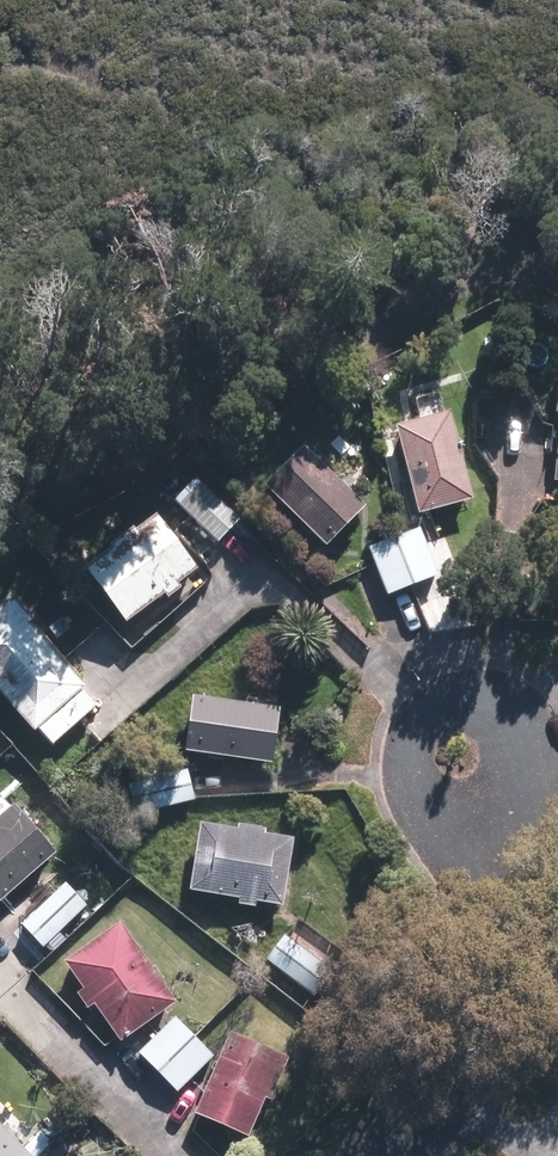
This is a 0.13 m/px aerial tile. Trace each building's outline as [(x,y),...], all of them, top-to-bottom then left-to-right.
[(442,417),(396,429),(414,502),(461,490),(442,417)] [(296,455),(262,490),(322,546),(355,511),(296,455)] [(194,486),(177,504),(214,538),(230,520),(194,486)] [(148,518),(76,572),(119,627),(190,574),(148,518)] [(433,570),(414,528),(368,548),(387,590),(433,570)] [(0,608),(0,704),(44,752),(95,706),(3,605),(0,608)] [(276,708),(190,697),(183,751),(269,763),(276,708)] [(183,768),(122,782),(129,810),(189,796),(183,768)] [(0,827),(0,896),(58,846),(24,806),(0,827)] [(286,841),(197,826),(188,883),(237,892),(236,897),(276,904),(286,841)] [(62,891),(26,923),(47,948),(83,916),(62,891)] [(128,926),(76,962),(127,1035),(180,999),(128,926)] [(325,968),(283,938),(268,960),(309,990),(325,968)] [(176,1019),(143,1051),(179,1090),(213,1058),(176,1019)] [(281,1055),(237,1037),(204,1113),(248,1131),(281,1055)] [(0,1140),(0,1155),(16,1155),(0,1140)]
